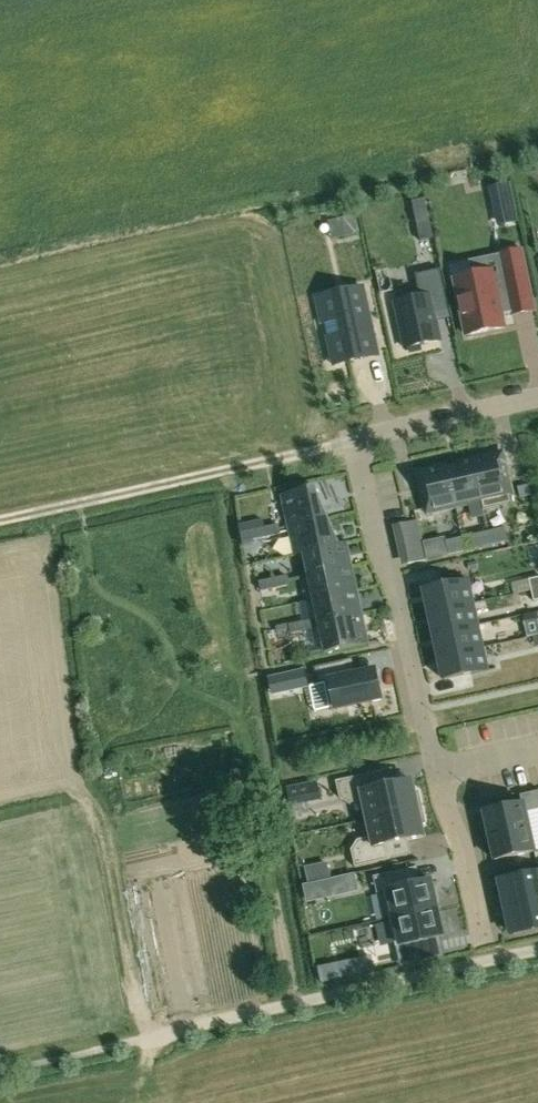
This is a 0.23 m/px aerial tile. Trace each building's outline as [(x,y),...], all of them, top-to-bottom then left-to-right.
[(498,207),(513,204),(509,184),(492,188),(496,207),(498,207)] [(354,216),(341,219),(345,236),(358,233),(354,216)] [(415,221),(419,240),(432,237),(428,218),(415,221)] [(455,279),(467,336),(504,328),(501,315),(513,312),(511,301),(513,300),(511,290),(527,287),(528,289),(529,289),(521,251),(499,256),(499,257),(501,257),(504,269),(455,279)] [(395,303),(405,349),(440,341),(435,318),(438,314),(449,312),(440,269),(415,275),(420,298),(395,303)] [(363,288),(317,298),(322,324),(325,324),(334,363),(377,353),(363,288)] [(473,458),(484,510),(512,504),(510,495),(513,495),(509,477),(510,477),(510,476),(508,476),(507,470),(508,470),(508,468),(507,468),(504,456),(495,458),(494,453),(493,454),(493,455),(489,456),(489,455),(487,455),(488,456),(484,457),(484,456),(482,456),(483,458),(479,458),(478,457),(477,457),(477,459),(474,460),(473,458)] [(484,510),(473,458),(472,458),(472,460),(468,461),(468,459),(467,460),(467,461),(463,462),(463,460),(461,461),(462,462),(458,463),(458,462),(456,462),(457,465),(448,467),(447,464),(446,464),(446,466),(445,466),(455,508),(481,502),(483,511),(484,510)] [(455,508),(445,466),(442,467),(442,465),(441,465),(441,467),(437,468),(437,466),(435,467),(436,468),(432,469),(432,467),(430,468),(431,469),(427,470),(426,469),(425,469),(426,474),(417,476),(420,488),(419,488),(419,490),(421,489),(422,496),(421,496),(421,497),(422,497),(426,514),(455,508)] [(531,496),(528,484),(518,486),(521,498),(531,496)] [(291,527),(328,519),(315,488),(281,495),(281,496),(282,496),(289,527),(291,527)] [(294,556),(304,554),(304,552),(339,545),(339,544),(328,519),(291,527),(289,527),(295,555),(294,555),(294,556)] [(279,525),(265,528),(267,537),(280,534),(279,525)] [(265,528),(250,531),(252,540),(267,537),(265,528)] [(505,528),(489,532),(492,545),(508,541),(505,528)] [(241,533),(243,545),(250,544),(253,543),(252,540),(250,531),(241,533)] [(475,549),(492,545),(489,532),(472,536),(475,549)] [(449,555),(465,551),(462,538),(446,542),(449,555)] [(304,554),(309,577),(350,568),(350,567),(352,566),(351,565),(350,565),(349,561),(350,560),(350,559),(349,559),(348,555),(349,555),(349,553),(347,553),(346,549),(348,549),(348,547),(346,547),(345,544),(347,544),(346,542),(339,544),(339,545),(304,552),(304,554)] [(351,571),(350,568),(309,577),(314,599),(357,590),(356,589),(355,589),(354,585),(356,584),(355,583),(354,583),(353,579),(354,578),(354,577),(352,577),(351,573),(353,572),(353,571),(351,571)] [(287,576),(273,580),(275,588),(289,585),(287,576)] [(529,580),(531,591),(537,590),(537,578),(529,580)] [(261,591),(275,588),(273,580),(259,583),(261,591)] [(468,580),(424,589),(429,613),(473,603),(468,580)] [(357,590),(314,599),(318,619),(319,623),(362,614),(362,613),(360,613),(359,608),(361,608),(360,607),(359,607),(358,602),(359,602),(359,601),(358,601),(357,596),(358,596),(358,595),(356,595),(355,591),(357,590)] [(473,603),(429,613),(434,635),(478,625),(473,603)] [(362,614),(319,623),(318,619),(304,622),(305,630),(320,627),(325,652),(325,653),(368,644),(368,642),(366,642),(366,638),(367,638),(367,636),(365,637),(364,632),(366,632),(365,630),(364,631),(363,626),(364,626),(364,624),(363,625),(362,620),(363,620),(363,618),(361,619),(360,614),(362,614)] [(291,634),(305,630),(304,622),(289,625),(290,631),(291,634)] [(290,631),(289,625),(276,628),(277,634),(290,631)] [(478,625),(434,635),(439,657),(483,647),(478,625)] [(483,647),(439,657),(444,680),(488,671),(483,647)] [(381,700),(374,670),(347,676),(343,661),(314,667),(318,684),(325,683),(331,711),(381,700)] [(285,672),(289,691),(308,686),(304,668),(285,672)] [(414,793),(411,780),(369,790),(366,775),(336,781),(340,798),(349,804),(363,801),(367,819),(355,822),(354,822),(367,820),(422,808),(418,792),(414,793)] [(319,794),(316,783),(287,789),(291,805),(306,802),(305,797),(319,794)] [(520,795),(522,804),(484,812),(489,836),(529,828),(526,812),(537,810),(537,791),(520,795)] [(381,846),(423,837),(421,825),(425,824),(422,808),(367,820),(354,822),(354,823),(355,823),(355,822),(367,820),(371,837),(358,840),(351,850),(354,867),(384,860),(381,846)] [(489,836),(495,861),(535,852),(529,828),(489,836)] [(326,863),(306,868),(309,882),(329,877),(326,863)] [(383,892),(389,919),(437,908),(431,880),(411,884),(408,869),(373,877),(377,894),(383,892)] [(501,880),(507,908),(537,901),(537,872),(501,880)] [(355,874),(347,876),(350,891),(359,889),(355,874)] [(507,908),(513,935),(537,929),(537,901),(507,908)] [(437,908),(389,919),(396,947),(401,946),(405,961),(434,955),(430,939),(443,937),(437,908)] [(354,961),(357,976),(374,972),(371,957),(354,961)]
